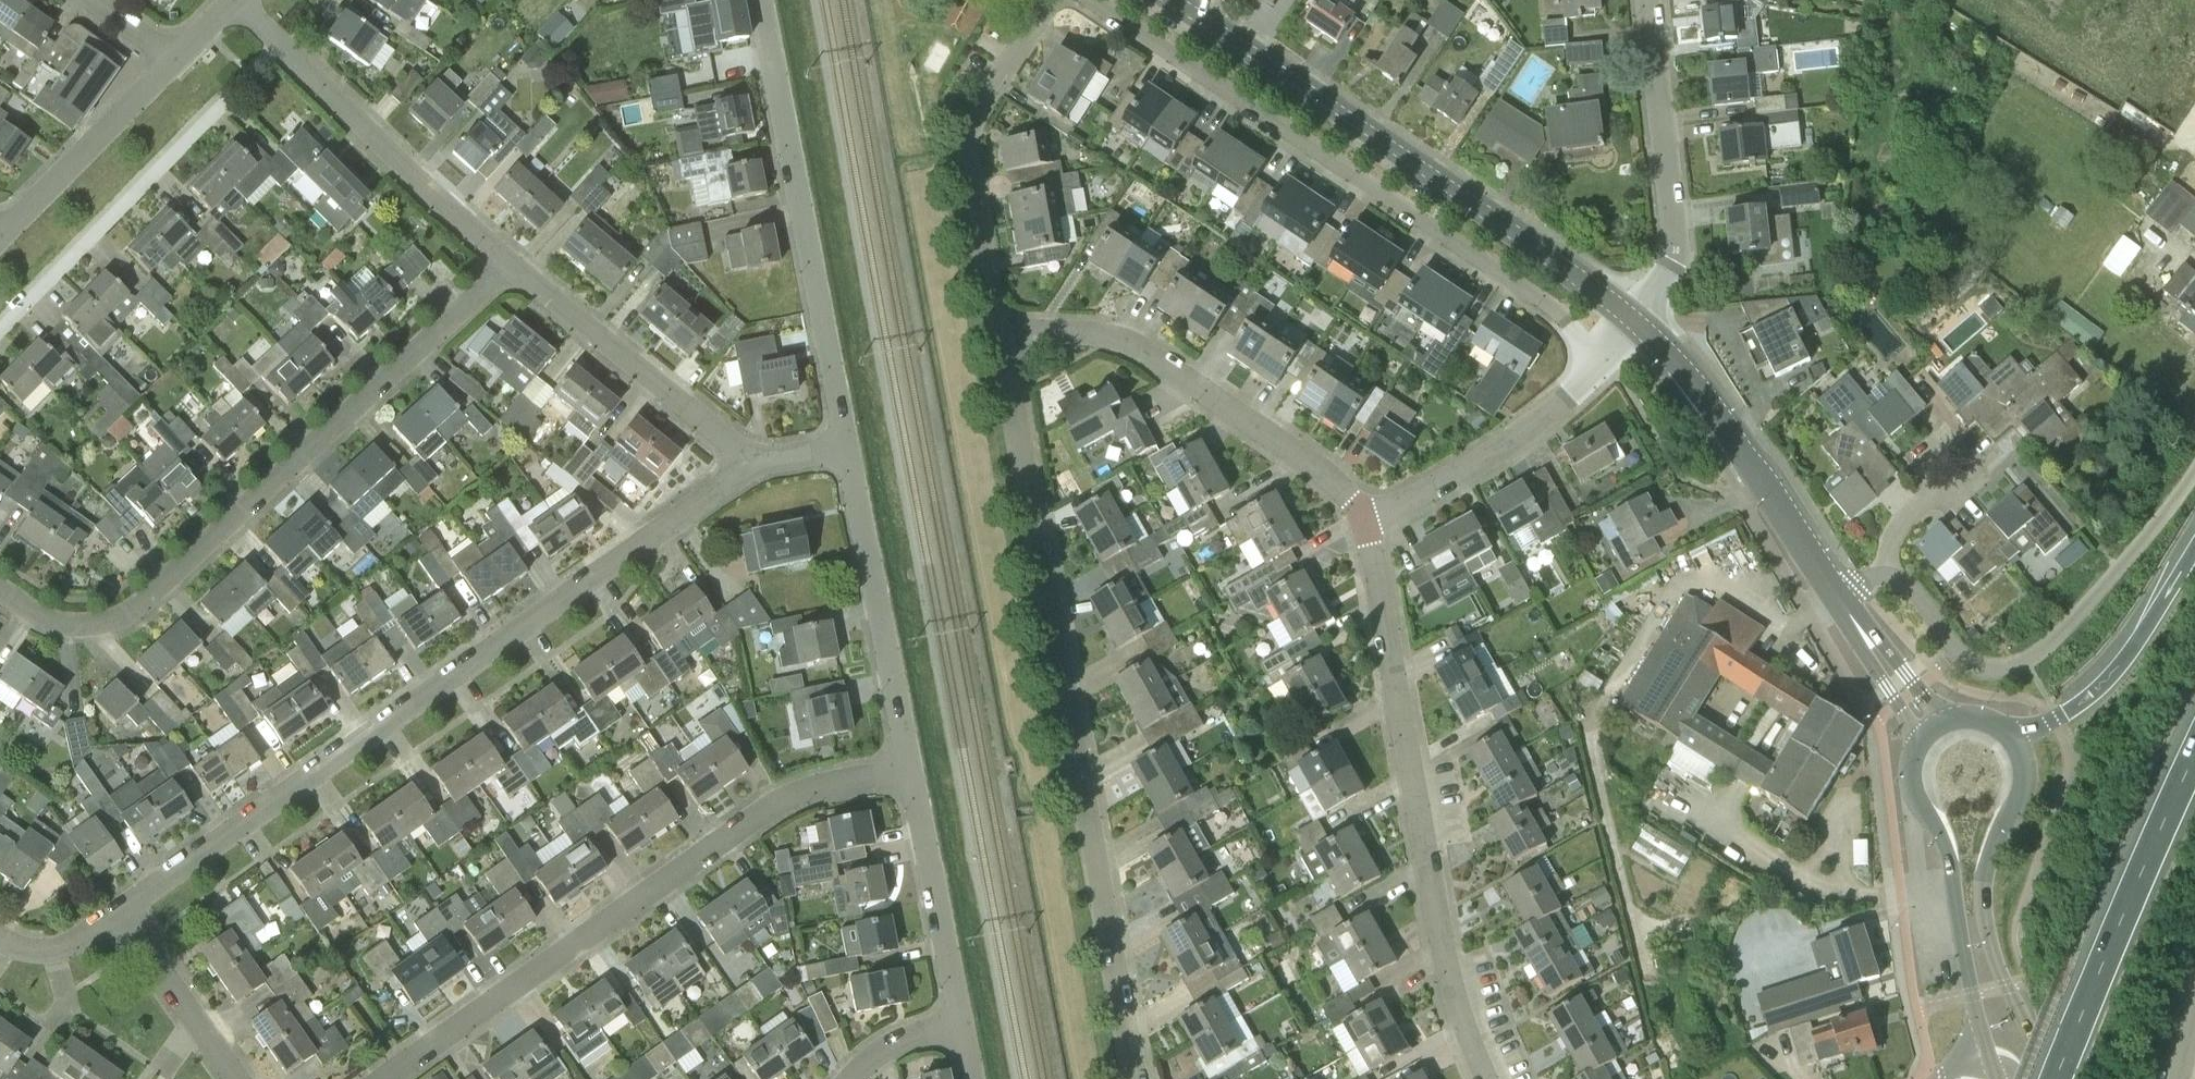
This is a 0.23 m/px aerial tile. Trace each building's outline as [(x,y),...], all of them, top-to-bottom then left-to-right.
[(17,0),(1,0),(0,1),(0,39),(5,43),(30,9),(17,0)] [(397,19),(410,0),(370,0),(397,19)] [(659,13),(685,8),(693,56),(722,51),(721,43),(747,38),(740,0),(717,0),(696,4),(695,0),(656,0),(659,13)] [(1356,16),(1332,0),(1317,0),(1321,3),(1307,22),(1338,43),(1356,16)] [(1564,20),(1566,20),(1566,18),(1581,17),(1581,19),(1588,18),(1587,12),(1602,10),(1601,0),(1563,0),(1564,20)] [(1740,39),(1738,22),(1755,20),(1764,6),(1754,0),(1739,0),(1734,8),(1704,11),(1708,42),(1740,39)] [(1444,1),(1427,26),(1449,40),(1465,15),(1444,1)] [(20,96),(55,44),(45,37),(53,26),(30,9),(5,43),(29,59),(11,85),(21,92),(19,95),(20,96)] [(1420,39),(1413,34),(1423,19),(1413,12),(1402,28),(1404,30),(1380,66),(1365,56),(1364,58),(1402,84),(1403,81),(1402,80),(1418,56),(1411,52),(1420,39)] [(360,24),(345,14),(328,39),(359,60),(359,59),(370,67),(388,40),(362,22),(360,24)] [(394,32),(440,63),(449,54),(401,21),(394,32)] [(84,119),(106,88),(127,59),(86,30),(82,27),(76,27),(70,29),(63,34),(55,44),(20,96),(68,130),(78,116),(84,119)] [(1567,30),(1544,33),(1546,48),(1565,46),(1569,46),(1567,30)] [(1509,72),(1525,49),(1518,45),(1511,40),(1495,63),(1493,61),(1476,85),(1493,98),(1510,73),(1509,72)] [(1600,44),(1569,46),(1565,46),(1567,66),(1601,63),(1600,44)] [(1715,106),(1751,102),(1748,76),(1779,72),(1776,47),(1737,51),(1738,66),(1711,69),(1715,106)] [(1079,61),(1059,49),(1043,74),(1082,98),(1082,97),(1091,102),(1113,66),(1086,50),(1079,61)] [(463,106),(467,101),(465,99),(455,90),(462,83),(449,70),(437,83),(438,83),(409,114),(435,137),(463,106)] [(401,106),(424,82),(412,71),(390,96),(401,106)] [(465,99),(467,101),(476,109),(494,89),(500,83),(490,74),(465,99)] [(1069,136),(1076,125),(1068,120),(1082,98),(1043,74),(1029,97),(1049,108),(1043,120),(1069,136)] [(1479,94),(1454,77),(1448,86),(1436,78),(1421,99),(1458,125),(1479,94)] [(593,106),(625,100),(622,81),(580,88),(593,106)] [(10,93),(0,86),(0,107),(10,93)] [(1147,141),(1173,102),(1151,87),(1138,106),(1125,100),(1107,126),(1128,140),(1133,132),(1147,141)] [(1602,143),(1599,111),(1605,111),(1603,93),(1602,87),(1580,90),(1568,91),(1570,107),(1545,110),(1549,134),(1502,102),(1479,138),(1493,147),(1497,140),(1531,162),(1539,150),(1568,148),(1568,151),(1604,149),(1603,143),(1602,143)] [(653,116),(683,110),(680,93),(650,99),(651,103),(653,116)] [(1756,116),(1787,112),(1785,96),(1754,100),(1756,116)] [(705,142),(753,134),(747,99),(714,105),(714,108),(699,111),(705,142)] [(1176,172),(1194,144),(1185,138),(1198,119),(1173,102),(1147,141),(1170,156),(1165,165),(1176,172)] [(486,182),(516,148),(525,138),(493,109),(485,118),(464,142),(463,141),(460,143),(461,144),(453,153),(475,174),(477,172),(486,182)] [(28,142),(9,129),(15,120),(0,110),(0,162),(10,169),(28,142)] [(1768,162),(1767,151),(1802,147),(1800,127),(1798,111),(1787,112),(1756,116),(1758,128),(1722,132),(1724,152),(1729,151),(1731,167),(1768,162)] [(545,117),(525,138),(516,148),(526,158),(556,126),(545,117)] [(326,153),(302,129),(293,138),(291,136),(287,139),(290,141),(272,160),(290,178),(299,169),(312,183),(324,195),(326,197),(349,173),(327,152),(326,153)] [(1216,187),(1242,148),(1221,134),(1207,153),(1194,144),(1176,172),(1188,180),(1193,172),(1216,187)] [(1052,163),(1047,137),(1002,144),(1007,173),(1030,169),(1033,182),(1064,177),(1061,162),(1052,163)] [(243,154),(232,144),(210,166),(232,188),(245,201),(270,177),(280,188),(290,178),(272,160),(266,155),(256,165),(244,153),(243,154)] [(1245,218),(1263,190),(1254,184),(1267,165),(1242,148),(1216,187),(1239,202),(1234,210),(1245,218)] [(734,167),(730,151),(677,162),(681,181),(704,177),(709,205),(730,201),(765,195),(759,163),(734,167)] [(209,211),(232,188),(210,166),(188,187),(198,198),(197,199),(209,211)] [(531,178),(518,166),(495,191),(517,212),(543,184),(534,175),(531,178)] [(570,198),(581,209),(601,187),(611,177),(599,166),(570,198)] [(360,207),(371,196),(349,173),(326,197),(313,210),(337,232),(349,219),(353,224),(365,211),(360,207)] [(1017,227),(1062,219),(1062,218),(1073,216),(1069,192),(1082,189),(1080,174),(1064,177),(1033,182),(1035,194),(1012,198),(1017,227)] [(1285,233),(1312,194),(1288,178),(1276,198),(1263,190),(1245,218),(1257,226),(1262,218),(1285,233)] [(2194,205),(2194,198),(2171,182),(2145,215),(2172,236),(2194,205)] [(1781,209),(1821,205),(1818,183),(1779,188),(1781,209)] [(539,233),(564,207),(550,195),(552,192),(543,184),(517,212),(539,233)] [(601,187),(581,209),(592,218),(595,215),(610,197),(601,187)] [(1314,264),(1332,236),(1321,229),(1335,210),(1312,194),(1285,233),(1307,248),(1303,256),(1314,264)] [(2066,230),(2074,218),(2060,208),(2052,220),(2066,230)] [(1770,235),(1766,209),(1727,213),(1730,234),(1737,233),(1739,253),(1732,254),(1732,256),(1771,251),(1788,249),(1786,233),(1770,235)] [(190,233),(166,210),(146,230),(180,262),(187,269),(208,248),(226,267),(235,257),(205,226),(196,236),(192,232),(190,233)] [(1116,279),(1142,241),(1118,225),(1123,218),(1113,211),(1096,237),(1107,244),(1093,264),(1116,279)] [(235,257),(245,248),(214,217),(205,226),(235,257)] [(1066,245),(1062,219),(1017,227),(1022,254),(1045,250),(1047,263),(1078,257),(1076,244),(1066,245)] [(286,238),(294,230),(284,220),(276,229),(286,238)] [(586,272),(611,243),(587,222),(562,251),(586,272)] [(680,259),(686,266),(708,262),(700,223),(667,230),(670,248),(671,250),(680,259)] [(1353,279),(1380,239),(1357,224),(1344,243),(1332,236),(1314,264),(1326,272),(1331,264),(1353,279)] [(746,269),(779,263),(772,227),(724,238),(727,251),(742,248),(746,269)] [(180,262),(146,230),(127,250),(135,258),(134,259),(150,275),(161,262),(171,271),(180,262)] [(653,268),(670,248),(667,230),(662,231),(640,257),(653,268)] [(270,269),(293,247),(280,233),(257,256),(270,269)] [(1383,310),(1402,282),(1391,275),(1404,255),(1380,239),(1353,279),(1376,294),(1371,302),(1383,310)] [(1181,256),(1159,241),(1154,249),(1142,241),(1116,279),(1140,295),(1153,276),(1164,283),(1181,256)] [(610,292),(635,263),(611,243),(586,272),(610,292)] [(404,254),(421,274),(430,266),(413,246),(404,254)] [(670,248),(653,268),(664,278),(680,259),(671,250),(670,248)] [(404,254),(393,264),(411,283),(421,274),(404,254)] [(1184,325),(1210,288),(1187,272),(1192,264),(1181,256),(1164,283),(1173,289),(1161,309),(1184,325)] [(2184,263),(2163,290),(2187,312),(2178,323),(2194,336),(2194,273),(2184,263)] [(354,298),(377,322),(398,303),(390,294),(404,281),(391,267),(354,298)] [(1422,324),(1449,285),(1426,269),(1413,289),(1402,282),(1383,310),(1394,317),(1399,309),(1422,324)] [(115,283),(105,273),(83,295),(118,329),(142,306),(162,327),(172,316),(162,307),(144,288),(135,298),(131,293),(128,295),(116,282),(115,283)] [(162,307),(171,298),(153,280),(144,288),(162,307)] [(262,290),(275,289),(275,280),(261,281),(262,290)] [(328,295),(342,309),(334,318),(347,333),(348,332),(356,341),(377,322),(354,298),(340,283),(328,295)] [(1248,302),(1259,286),(1256,284),(1250,292),(1242,287),(1232,303),(1210,288),(1184,325),(1208,341),(1221,321),(1232,329),(1250,302),(1248,302)] [(1448,341),(1461,321),(1473,301),(1449,285),(1422,324),(1438,335),(1448,341)] [(664,337),(688,308),(664,287),(639,316),(664,337)] [(96,374),(105,365),(98,357),(122,334),(118,329),(83,295),(61,317),(71,327),(70,328),(88,345),(77,356),(96,374)] [(310,296),(302,305),(319,323),(328,315),(325,311),(310,296)] [(1039,310),(1041,301),(1026,298),(1024,307),(1039,310)] [(1253,371),(1279,333),(1256,318),(1261,310),(1250,302),(1232,329),(1242,336),(1230,355),(1253,371)] [(2104,335),(2061,303),(2049,319),(2092,351),(2104,335)] [(309,332),(319,323),(302,305),(291,314),(300,323),(309,332)] [(688,358),(713,329),(688,308),(664,337),(688,358)] [(730,346),(745,325),(731,315),(715,335),(730,346)] [(1462,365),(1482,379),(1467,402),(1493,420),(1522,377),(1542,348),(1494,316),(1462,365)] [(1797,331),(1791,318),(1757,335),(1776,378),(1812,360),(1798,331),(1797,331)] [(503,374),(513,362),(533,336),(511,319),(491,344),(481,356),(503,374)] [(1452,356),(1471,328),(1461,321),(1448,341),(1438,335),(1416,368),(1436,381),(1452,356)] [(312,338),(307,344),(293,330),(275,347),(288,361),(310,384),(333,362),(323,352),(324,351),(312,338)] [(1301,349),(1279,333),(1253,371),(1276,387),(1289,368),(1300,374),(1317,348),(1306,341),(1301,349)] [(525,391),(555,354),(533,336),(513,362),(503,374),(525,391)] [(778,364),(773,336),(746,343),(750,360),(736,362),(743,398),(744,398),(743,396),(760,392),(762,399),(795,392),(793,381),(796,381),(792,361),(778,364)] [(47,349),(38,340),(18,360),(51,392),(74,370),(86,383),(96,374),(77,356),(69,365),(65,360),(62,363),(48,348),(47,349)] [(310,384),(288,361),(275,347),(251,369),(243,360),(233,368),(251,386),(260,377),(265,382),(277,395),(277,394),(288,405),(310,384)] [(1322,417),(1347,380),(1324,364),(1329,356),(1317,348),(1300,374),(1309,381),(1297,400),(1322,417)] [(2083,433),(2075,423),(2058,403),(2082,383),(2056,353),(2035,371),(2027,377),(2036,388),(1984,432),(1996,445),(2021,424),(2043,450),(2059,437),(2067,447),(2083,433)] [(1991,373),(1977,356),(1977,354),(1972,354),(1972,355),(1937,385),(1960,412),(1964,409),(1984,432),(2036,388),(2027,377),(2035,371),(2027,361),(2019,367),(2011,357),(1991,373)] [(241,396),(251,386),(233,368),(224,359),(215,368),(241,396)] [(18,360),(0,378),(0,382),(6,388),(5,389),(21,405),(41,383),(51,393),(51,392),(18,360)] [(567,422),(596,386),(575,368),(546,405),(567,422)] [(478,405),(488,393),(457,370),(448,380),(478,405)] [(1906,382),(1897,371),(1866,397),(1848,376),(1824,397),(1815,386),(1809,391),(1842,431),(1844,432),(1854,423),(1873,444),(1885,433),(1889,438),(1926,406),(1923,403),(1935,393),(1918,373),(1906,382)] [(1370,396),(1347,380),(1322,417),(1344,432),(1358,413),(1369,420),(1387,395),(1375,387),(1370,396)] [(1121,406),(1110,384),(1108,385),(1110,388),(1082,402),(1077,394),(1059,404),(1074,430),(1069,433),(1079,451),(1113,432),(1119,442),(1126,438),(1137,457),(1156,447),(1131,401),(1121,406)] [(596,430),(617,403),(596,386),(567,422),(567,423),(575,413),(596,430)] [(461,414),(437,387),(415,407),(447,442),(468,422),(482,438),(493,428),(471,405),(461,414)] [(98,440),(130,407),(113,388),(80,421),(98,440)] [(238,398),(241,396),(235,390),(212,410),(214,413),(243,445),(264,426),(255,418),(256,417),(238,398)] [(1418,414),(1388,394),(1387,395),(1369,420),(1363,429),(1375,437),(1367,450),(1395,468),(1414,441),(1404,434),(1418,414)] [(509,430),(530,404),(519,395),(498,421),(509,430)] [(525,442),(541,424),(534,419),(540,412),(530,404),(509,430),(525,442)] [(426,461),(447,442),(415,407),(392,428),(412,452),(415,449),(426,461)] [(167,427),(176,420),(168,411),(160,419),(167,427)] [(223,463),(243,445),(214,413),(205,422),(212,430),(201,440),(214,455),(215,454),(223,463)] [(177,418),(176,420),(167,427),(185,446),(195,437),(177,418)] [(175,455),(185,446),(167,427),(160,419),(159,419),(150,427),(167,446),(141,470),(175,507),(199,486),(188,476),(189,475),(177,462),(175,455)] [(636,463),(657,436),(636,419),(615,445),(636,463)] [(1873,444),(1854,423),(1844,432),(1842,431),(1822,447),(1849,480),(1830,496),(1851,521),(1877,498),(1874,493),(1898,473),(1873,444)] [(1580,483),(1616,464),(1608,451),(1617,445),(1606,427),(1564,452),(1573,467),(1571,468),(1580,483)] [(659,480),(679,454),(657,436),(636,463),(637,463),(629,473),(647,488),(656,477),(659,480)] [(1177,489),(1216,466),(1203,443),(1179,456),(1163,465),(1177,489)] [(53,453),(42,444),(17,480),(11,484),(0,477),(0,501),(4,495),(17,504),(53,453)] [(397,473),(373,446),(351,466),(371,489),(382,502),(405,482),(417,496),(427,487),(406,465),(397,473)] [(572,480),(592,454),(582,446),(562,470),(572,480)] [(1153,471),(1163,465),(1179,456),(1173,446),(1147,460),(1153,471)] [(62,482),(72,468),(53,453),(17,504),(29,513),(25,519),(26,519),(16,534),(17,535),(40,551),(62,521),(69,510),(41,491),(53,475),(62,482)] [(587,492),(595,481),(591,477),(602,462),(592,454),(572,480),(578,485),(587,492)] [(427,487),(437,477),(417,455),(406,465),(427,487)] [(570,496),(578,485),(572,480),(562,470),(553,463),(544,475),(570,496)] [(382,502),(371,489),(351,466),(328,487),(349,511),(350,509),(353,513),(361,521),(382,502)] [(1189,528),(1213,514),(1207,503),(1230,491),(1216,466),(1177,489),(1191,512),(1182,517),(1189,528)] [(153,528),(175,507),(141,470),(106,502),(114,509),(105,517),(123,537),(125,540),(146,521),(153,528)] [(1091,538),(1125,519),(1116,504),(1124,489),(1117,476),(1095,488),(1101,500),(1077,515),(1091,538)] [(612,512),(621,501),(595,481),(587,492),(612,512)] [(1566,532),(1564,528),(1550,502),(1539,509),(1524,483),(1490,503),(1501,523),(1502,522),(1511,539),(1515,536),(1523,552),(1540,542),(1542,545),(1566,532)] [(1550,502),(1564,528),(1576,521),(1558,489),(1547,496),(1550,502)] [(2067,538),(2027,490),(2016,499),(2012,494),(1986,516),(1988,518),(1979,526),(1998,550),(2023,530),(2045,557),(2067,538)] [(1240,549),(1253,541),(1291,519),(1278,495),(1226,524),(1240,549)] [(571,542),(593,526),(573,498),(552,514),(571,542)] [(1660,519),(1648,498),(1609,519),(1618,536),(1609,542),(1624,571),(1659,552),(1652,539),(1669,530),(1662,518),(1660,519)] [(521,518),(508,500),(497,507),(516,534),(526,527),(548,558),(571,542),(552,514),(551,514),(543,502),(521,518)] [(287,525),(307,548),(318,560),(340,540),(332,532),(333,532),(329,528),(309,505),(287,525)] [(504,589),(527,573),(505,542),(516,534),(497,507),(485,515),(498,534),(477,550),(504,589)] [(75,553),(85,538),(85,537),(93,526),(69,510),(62,521),(40,551),(63,567),(64,568),(73,552),(75,553)] [(364,545),(375,535),(361,521),(353,513),(343,522),(364,545)] [(1188,543),(1219,526),(1213,514),(1189,528),(1182,532),(1188,543)] [(1146,540),(1132,515),(1125,520),(1125,519),(1091,538),(1105,563),(1127,550),(1134,562),(1158,549),(1157,547),(1164,543),(1159,532),(1155,533),(1146,540)] [(1466,566),(1492,551),(1473,516),(1446,531),(1466,566)] [(123,537),(105,517),(94,527),(112,547),(123,537)] [(1267,565),(1305,543),(1291,519),(1253,541),(1267,565)] [(1968,535),(1956,520),(1945,529),(1941,524),(1915,546),(1938,572),(1951,560),(1973,586),(1996,567),(1999,570),(2007,563),(1998,550),(1979,526),(1968,535)] [(781,528),(779,521),(762,525),(763,532),(752,534),(754,540),(747,542),(750,552),(756,550),(761,572),(807,562),(807,560),(809,560),(812,558),(812,556),(813,554),(812,551),(810,549),(808,548),(804,548),(799,525),(781,528)] [(353,554),(364,545),(343,522),(333,532),(332,532),(340,540),(353,554)] [(304,607),(313,599),(296,580),(318,560),(307,548),(287,525),(264,546),(282,566),(273,574),(300,603),(301,603),(304,607)] [(1427,606),(1444,596),(1436,583),(1466,566),(1446,531),(1421,545),(1423,548),(1416,551),(1425,569),(1410,576),(1427,606)] [(431,552),(442,544),(434,532),(423,540),(431,552)] [(504,589),(477,550),(473,544),(450,560),(441,547),(429,555),(448,582),(460,574),(481,605),(504,589)] [(1139,572),(1164,558),(1158,549),(1134,562),(1139,572)] [(438,589),(448,582),(429,555),(419,562),(438,589)] [(1519,607),(1534,598),(1513,562),(1499,571),(1519,607)] [(263,584),(244,564),(223,584),(250,613),(271,594),(289,614),(300,603),(273,574),(263,584)] [(1603,597),(1619,588),(1610,572),(1594,581),(1603,597)] [(1281,620),(1319,599),(1305,574),(1280,588),(1267,595),(1272,604),(1281,620)] [(1230,600),(1254,586),(1248,575),(1224,589),(1230,600)] [(1272,604),(1267,595),(1280,588),(1272,576),(1254,586),(1230,600),(1236,611),(1252,602),(1258,612),(1272,604)] [(1107,625),(1140,606),(1126,581),(1093,601),(1107,625)] [(250,613),(223,584),(200,605),(220,628),(243,607),(249,614),(250,613)] [(713,616),(692,588),(667,606),(688,636),(704,625),(720,649),(738,636),(737,630),(738,629),(723,609),(713,616)] [(738,629),(769,622),(770,622),(749,591),(723,609),(738,629)] [(437,634),(459,618),(441,592),(419,608),(437,634)] [(389,615),(374,593),(364,599),(383,627),(393,622),(395,624),(414,651),(437,634),(419,608),(418,608),(412,598),(389,615)] [(1695,600),(1687,595),(1620,704),(1678,741),(1677,742),(1713,763),(1729,737),(1696,716),(1721,677),(1755,700),(1774,671),(1748,654),(1768,624),(1760,619),(1757,625),(1720,602),(1715,610),(1695,599),(1695,600)] [(371,681),(393,665),(371,634),(383,627),(364,599),(352,608),(364,624),(342,639),(345,644),(371,681)] [(1323,644),(1315,631),(1332,621),(1319,599),(1281,620),(1295,643),(1285,648),(1287,649),(1293,662),(1323,644)] [(670,685),(690,670),(673,646),(688,636),(667,606),(642,624),(662,652),(652,659),(670,685)] [(1154,630),(1140,606),(1107,625),(1120,650),(1142,636),(1148,647),(1173,633),(1167,622),(1154,630)] [(799,616),(770,622),(769,622),(772,636),(782,634),(785,650),(778,652),(782,669),(798,666),(799,667),(838,659),(838,658),(836,658),(829,624),(803,630),(799,616)] [(180,665),(201,646),(179,622),(158,642),(180,665)] [(1446,632),(1453,645),(1464,639),(1458,626),(1446,632)] [(322,659),(300,628),(289,637),(296,647),(315,675),(327,667),(348,697),(371,681),(345,644),(322,659)] [(251,660),(225,631),(215,640),(235,663),(245,673),(261,658),(258,653),(251,660)] [(1484,645),(1478,632),(1454,645),(1460,657),(1437,670),(1452,697),(1488,677),(1473,650),(1484,645)] [(1155,658),(1179,645),(1173,633),(1148,647),(1155,658)] [(642,666),(622,637),(596,655),(619,688),(633,678),(648,700),(670,685),(652,659),(642,666)] [(225,673),(235,663),(215,640),(204,650),(225,673)] [(180,665),(158,642),(135,663),(156,687),(180,665)] [(304,725),(324,711),(304,682),(315,675),(296,647),(286,654),(298,672),(277,687),(287,701),(304,725)] [(1268,675),(1293,662),(1287,649),(1262,663),(1268,675)] [(22,699),(40,673),(14,655),(0,675),(0,683),(22,699)] [(599,734),(621,719),(606,697),(619,688),(596,655),(592,658),(572,673),(592,701),(581,709),(599,734)] [(1335,683),(1321,659),(1298,671),(1293,662),(1268,675),(1259,680),(1265,690),(1274,685),(1274,687),(1282,683),(1296,705),(1335,683)] [(1131,706),(1165,686),(1151,661),(1116,682),(1131,706)] [(1845,775),(1855,759),(1849,754),(1864,730),(1820,702),(1820,700),(1774,671),(1755,700),(1800,730),(1785,755),(1777,766),(1770,762),(1729,737),(1713,763),(1724,770),(1762,793),(1807,822),(1839,771),(1845,775)] [(45,716),(64,689),(40,673),(22,699),(45,716)] [(248,724),(258,717),(241,690),(251,684),(244,674),(225,690),(248,724)] [(1503,704),(1488,677),(1452,697),(1468,724),(1490,711),(1496,722),(1523,708),(1518,697),(1503,704)] [(140,708),(116,681),(93,703),(114,726),(126,714),(137,727),(148,717),(166,738),(178,727),(152,698),(140,708)] [(1310,729),(1349,706),(1335,683),(1296,705),(1310,729)] [(1179,711),(1165,686),(1131,706),(1145,730),(1167,717),(1174,730),(1199,716),(1192,703),(1179,711)] [(282,741),(304,726),(304,725),(287,701),(277,687),(254,703),(282,741)] [(571,716),(551,688),(526,705),(549,738),(558,750),(572,741),(578,749),(599,734),(581,709),(571,716)] [(814,703),(811,688),(790,692),(799,742),(851,732),(844,697),(814,703)] [(180,713),(160,690),(152,698),(178,727),(191,716),(185,708),(180,713)] [(237,732),(248,724),(225,690),(213,699),(237,732)] [(755,720),(756,704),(743,703),(741,719),(755,720)] [(529,784),(551,769),(536,747),(549,738),(526,705),(502,722),(522,751),(511,758),(529,784)] [(722,788),(746,771),(727,743),(737,735),(719,709),(697,725),(713,747),(699,756),(722,788)] [(1207,722),(1202,715),(1199,716),(1174,730),(1180,739),(1204,726),(1203,723),(1207,722)] [(89,748),(84,720),(65,723),(63,725),(72,769),(89,748)] [(1560,747),(1576,739),(1569,726),(1554,735),(1560,747)] [(1481,774),(1514,755),(1507,742),(1518,736),(1513,728),(1469,753),(1481,774)] [(722,788),(699,756),(686,765),(670,744),(660,751),(647,733),(637,741),(649,759),(648,759),(666,785),(677,777),(697,806),(722,788)] [(246,771),(248,769),(248,768),(258,760),(241,735),(217,752),(235,777),(245,770),(246,771)] [(1284,760),(1308,746),(1301,735),(1277,749),(1284,760)] [(481,737),(456,754),(479,787),(493,778),(508,799),(529,784),(511,758),(501,766),(481,737)] [(161,748),(179,773),(190,765),(172,740),(161,748)] [(1146,792),(1192,765),(1179,741),(1132,768),(1146,792)] [(1712,789),(1724,770),(1713,763),(1677,742),(1666,759),(1712,789)] [(1351,767),(1337,744),(1315,757),(1308,746),(1284,760),(1289,770),(1298,765),(1312,790),(1351,767)] [(169,780),(179,773),(161,748),(158,745),(142,745),(158,769),(167,781),(169,780)] [(1777,750),(1770,762),(1777,766),(1785,755),(1777,750)] [(235,777),(217,752),(213,755),(212,753),(201,761),(203,762),(191,770),(209,796),(235,777)] [(459,833),(481,818),(465,797),(479,787),(456,754),(432,772),(451,800),(441,807),(459,833)] [(1522,767),(1514,755),(1481,774),(1492,794),(1537,769),(1532,761),(1522,767)] [(676,820),(657,792),(666,785),(648,759),(628,773),(646,798),(630,808),(623,798),(622,798),(650,838),(676,820)] [(113,804),(86,765),(78,776),(92,796),(114,828),(125,821),(140,844),(165,826),(146,799),(145,799),(135,785),(132,781),(125,786),(130,792),(113,804)] [(1195,795),(1182,772),(1193,766),(1192,765),(1146,792),(1159,815),(1182,801),(1189,813),(1213,799),(1207,788),(1195,795)] [(1325,814),(1365,792),(1351,767),(1312,790),(1325,814)] [(177,819),(180,817),(179,816),(190,809),(171,782),(169,780),(167,781),(158,769),(135,785),(145,799),(146,799),(165,826),(176,818),(177,819)] [(1525,804),(1538,796),(1531,783),(1541,776),(1537,769),(1492,794),(1503,814),(1504,815),(1524,803),(1525,804)] [(431,815),(411,786),(386,804),(409,836),(423,827),(438,848),(459,833),(441,807),(431,815)] [(552,802),(563,818),(577,808),(567,792),(552,802)] [(608,809),(598,795),(577,809),(595,835),(606,828),(626,856),(650,838),(622,798),(608,809)] [(2,817),(13,803),(2,796),(0,799),(0,871),(36,821),(35,820),(26,833),(2,817)] [(107,869),(110,867),(109,866),(120,859),(103,835),(114,828),(92,796),(83,803),(80,805),(91,821),(68,837),(78,852),(95,876),(106,868),(107,869)] [(1195,824),(1219,810),(1213,799),(1189,813),(1195,824)] [(1531,816),(1525,804),(1524,803),(1504,815),(1503,814),(1490,821),(1502,843),(1546,817),(1542,809),(1531,816)] [(389,882),(410,867),(395,846),(409,836),(386,804),(361,821),(382,849),(371,857),(389,882)] [(579,889),(605,871),(585,842),(595,835),(577,809),(557,824),(574,848),(559,859),(579,889)] [(790,874),(835,866),(833,853),(873,845),(868,815),(814,825),(817,844),(809,846),(810,855),(788,860),(790,874)] [(1514,864),(1548,845),(1540,832),(1551,825),(1546,817),(1502,843),(1514,864)] [(40,867),(26,856),(47,828),(36,821),(0,871),(0,876),(8,882),(8,883),(10,885),(11,884),(22,892),(40,867)] [(1300,845),(1324,832),(1318,821),(1294,834),(1300,845)] [(1678,873),(1694,850),(1651,821),(1641,836),(1652,844),(1647,852),(1678,873)] [(1161,876),(1197,855),(1210,847),(1196,823),(1183,831),(1148,852),(1161,876)] [(1367,854),(1354,830),(1331,843),(1324,832),(1300,845),(1307,856),(1315,852),(1328,876),(1367,854)] [(58,866),(78,852),(68,837),(64,832),(46,858),(58,866)] [(517,851),(503,832),(492,839),(506,859),(524,885),(535,878),(555,906),(579,889),(559,859),(545,869),(527,844),(517,851)] [(360,864),(341,836),(315,854),(336,883),(352,872),(369,897),(389,882),(371,857),(360,864)] [(318,932),(338,917),(321,894),(336,883),(315,854),(290,871),(310,900),(299,907),(318,932)] [(1342,900),(1381,878),(1367,854),(1328,876),(1342,900)] [(1210,879),(1197,855),(1161,876),(1175,899),(1198,886),(1204,897),(1228,883),(1222,872),(1210,879)] [(778,875),(788,874),(785,857),(775,859),(778,875)] [(509,938),(534,921),(514,892),(524,885),(506,859),(483,875),(501,899),(488,908),(509,938)] [(838,878),(835,866),(790,874),(793,889),(830,882),(832,890),(843,887),(847,909),(884,901),(878,869),(838,878)] [(1546,881),(1538,868),(1505,887),(1517,908),(1561,883),(1556,875),(1546,881)] [(431,900),(440,893),(432,883),(423,890),(431,900)] [(765,911),(745,883),(721,900),(742,931),(766,914),(775,938),(782,972),(795,964),(782,899),(765,911)] [(1210,908),(1235,894),(1228,883),(1204,897),(1210,908)] [(1515,936),(1562,909),(1555,897),(1565,890),(1561,883),(1517,908),(1528,927),(1514,935),(1515,936)] [(1596,910),(1611,902),(1605,890),(1589,898),(1596,910)] [(488,908),(477,892),(461,903),(455,895),(435,909),(454,935),(464,929),(484,956),(509,938),(488,908)] [(218,979),(248,957),(238,942),(262,925),(243,897),(217,915),(229,934),(200,953),(218,979)] [(724,957),(749,939),(742,931),(721,900),(696,917),(724,957)] [(1316,930),(1340,916),(1334,905),(1310,919),(1316,930)] [(438,988),(462,971),(443,942),(454,935),(435,909),(414,925),(424,939),(410,949),(414,954),(415,955),(438,988)] [(1526,956),(1571,931),(1559,912),(1563,910),(1562,909),(1515,936),(1526,956)] [(1603,930),(1617,923),(1610,911),(1597,918),(1603,930)] [(1383,938),(1370,915),(1347,928),(1340,916),(1316,930),(1323,942),(1315,947),(1328,970),(1344,961),(1383,938)] [(1176,960),(1211,940),(1197,916),(1162,936),(1176,960)] [(860,957),(895,950),(889,919),(854,926),(854,927),(859,953),(860,957)] [(1864,926),(1862,928),(1810,946),(1819,971),(1828,969),(1829,974),(1757,998),(1769,1036),(1844,1013),(1840,1007),(1865,999),(1860,985),(1882,978),(1864,926)] [(1538,977),(1572,958),(1583,952),(1575,939),(1571,931),(1526,956),(1538,977)] [(681,994),(704,977),(674,933),(650,950),(681,994)] [(1358,985),(1397,963),(1383,938),(1344,961),(1358,985)] [(1225,964),(1211,940),(1176,960),(1189,984),(1212,970),(1218,982),(1243,968),(1237,957),(1225,964)] [(401,965),(385,942),(362,958),(382,986),(394,977),(413,1005),(438,988),(415,955),(401,965)] [(656,1011),(681,994),(650,950),(625,968),(656,1011)] [(259,973),(248,957),(218,979),(236,1004),(264,983),(272,994),(298,976),(283,956),(259,973)] [(826,977),(858,971),(855,956),(824,963),(826,977)] [(1579,970),(1572,958),(1538,977),(1550,998),(1595,973),(1590,964),(1579,970)] [(806,982),(823,979),(820,963),(803,967),(806,982)] [(764,999),(781,986),(768,968),(751,981),(764,999)] [(1224,993),(1249,979),(1243,968),(1218,982),(1224,993)] [(1621,986),(1630,982),(1626,969),(1615,975),(1621,986)] [(860,1012),(873,1009),(905,1003),(899,972),(866,979),(853,981),(860,1012)] [(269,1050),(314,1019),(303,1003),(312,997),(298,976),(272,994),(279,1004),(251,1025),(269,1050)] [(746,1012),(764,999),(751,981),(733,994),(746,1012)] [(615,1001),(603,983),(578,1000),(600,1031),(624,1015),(633,1028),(645,1019),(627,993),(615,1001)] [(805,998),(814,994),(809,983),(800,986),(805,998)] [(349,1009),(364,998),(357,988),(342,999),(349,1009)] [(1561,1037),(1594,1019),(1587,1006),(1598,999),(1593,991),(1549,1016),(1561,1037)] [(823,1035),(837,1028),(820,993),(807,999),(811,1007),(823,1035)] [(1327,1018),(1352,1004),(1346,993),(1321,1008),(1327,1018)] [(728,1024),(746,1012),(733,994),(715,1006),(728,1024)] [(1193,1043),(1229,1023),(1215,998),(1180,1020),(1193,1043)] [(575,1066),(609,1043),(600,1031),(578,1000),(554,1018),(565,1033),(556,1039),(575,1066)] [(1395,1026),(1382,1002),(1359,1015),(1352,1004),(1327,1018),(1333,1029),(1343,1023),(1357,1048),(1395,1026)] [(710,1037),(728,1024),(715,1006),(697,1019),(710,1037)] [(790,1020),(766,1038),(787,1069),(812,1051),(808,1046),(823,1035),(811,1007),(794,1015),(801,1032),(799,1033),(790,1020)] [(1873,1038),(1866,1015),(1831,1026),(1831,1025),(1811,1032),(1815,1046),(1819,1062),(1848,1054),(1858,1051),(1860,1057),(1880,1051),(1876,1037),(1873,1038)] [(324,1033),(314,1019),(269,1050),(286,1075),(315,1055),(322,1066),(348,1048),(333,1027),(324,1033)] [(693,1050),(710,1037),(697,1019),(680,1031),(693,1050)] [(1601,1031),(1594,1019),(1561,1037),(1572,1057),(1616,1032),(1612,1025),(1601,1031)] [(1254,1040),(1242,1047),(1229,1023),(1193,1043),(1207,1067),(1213,1076),(1236,1064),(1261,1051),(1254,1040)] [(5,1077),(17,1060),(29,1044),(4,1026),(0,1032),(0,1073),(5,1077)] [(1370,1073),(1409,1050),(1395,1026),(1357,1048),(1370,1073)] [(675,1062),(693,1050),(680,1031),(662,1044),(675,1062)] [(1605,1068),(1618,1060),(1610,1047),(1621,1040),(1616,1032),(1572,1057),(1583,1077),(1584,1078),(1603,1067),(1603,1068),(1604,1068),(1605,1068)] [(532,1034),(507,1051),(527,1078),(532,1078),(548,1068),(555,1078),(557,1078),(567,1072),(548,1045),(543,1049),(532,1034)] [(787,1069),(766,1038),(741,1056),(744,1059),(733,1067),(741,1078),(772,1078),(787,1069)] [(97,1058),(71,1039),(48,1071),(47,1071),(58,1078),(82,1078),(97,1058)] [(657,1075),(675,1062),(662,1044),(644,1056),(657,1075)] [(507,1051),(483,1069),(490,1078),(527,1078),(507,1051)] [(1242,1076),(1267,1062),(1261,1051),(1236,1064),(1242,1076)] [(657,1075),(644,1056),(626,1069),(633,1078),(652,1078),(657,1075)] [(121,1076),(97,1058),(82,1078),(119,1078),(121,1076)] [(47,1071),(48,1071),(31,1059),(17,1078),(42,1078),(47,1071)] [(1603,1067),(1584,1078),(1583,1077),(1579,1078),(1611,1078),(1605,1068),(1604,1068),(1603,1068),(1603,1067)] [(626,1069),(612,1078),(633,1078),(626,1069)]
